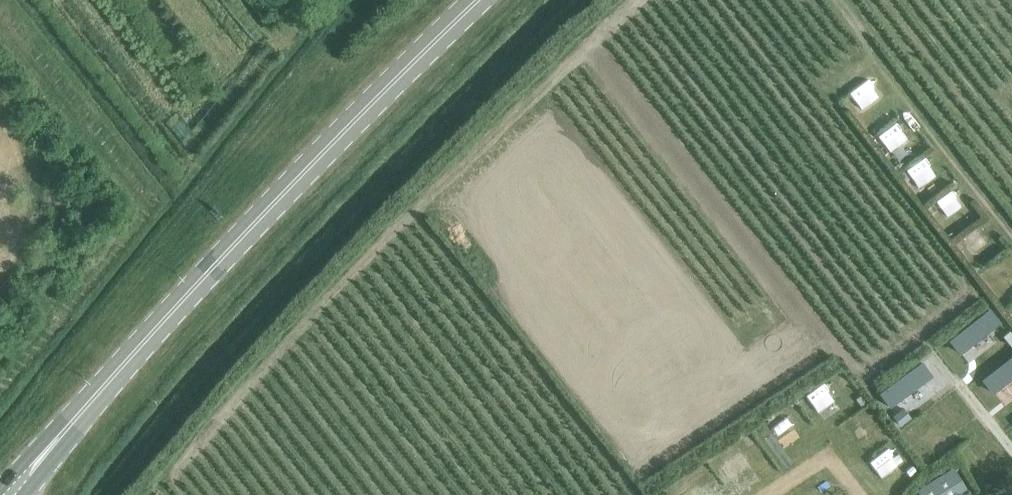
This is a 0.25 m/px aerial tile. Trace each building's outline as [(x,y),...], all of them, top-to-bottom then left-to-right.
[(958,492),(946,474),(918,493),(920,494),(954,494),(958,492)]
